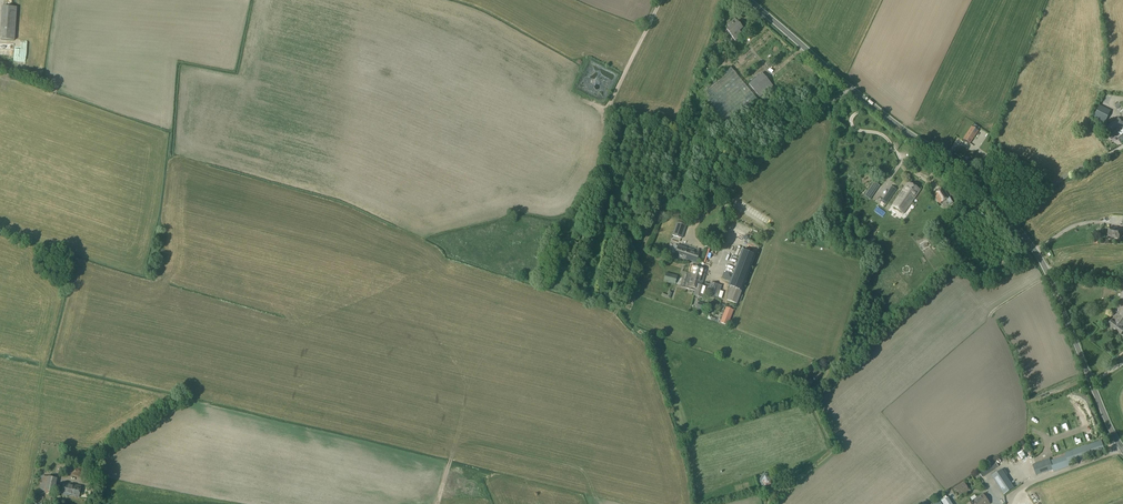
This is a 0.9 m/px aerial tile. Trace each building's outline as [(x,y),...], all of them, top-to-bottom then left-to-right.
[(3,7),(1,40),(14,41),(16,8),(3,7)] [(732,26),(726,31),(735,41),(738,39),(736,36),(737,36),(736,35),(743,29),(735,19),(731,22),(733,24),(732,25),(732,26)] [(25,43),(12,42),(12,55),(24,56),(25,43)] [(697,95),(724,128),(758,101),(730,67),(697,95)] [(748,84),(760,98),(773,86),(762,73),(748,84)] [(1121,95),(1121,78),(1113,78),(1112,95),(1121,95)] [(1096,116),(1104,121),(1110,111),(1102,106),(1096,116)] [(1122,129),(1122,124),(1118,118),(1103,130),(1111,139),(1118,133),(1121,137),(1117,139),(1121,144),(1122,142),(1122,130),(1122,129)] [(971,127),(969,130),(962,139),(970,145),(979,132),(971,127)] [(673,150),(664,189),(670,191),(672,180),(670,180),(671,174),(673,174),(675,165),(678,151),(673,150)] [(892,207),(903,214),(919,190),(908,183),(892,207)] [(887,204),(896,190),(891,186),(882,200),(887,204)] [(946,200),(949,205),(953,203),(943,187),(933,194),(939,204),(946,200)] [(870,200),(874,194),(868,190),(864,196),(870,200)] [(677,235),(682,237),(686,223),(676,219),(670,236),(676,238),(677,235)] [(1109,236),(1115,237),(1115,238),(1119,239),(1121,229),(1110,227),(1109,236)] [(739,250),(742,253),(744,249),(731,240),(726,246),(737,253),(739,250)] [(675,256),(696,263),(700,252),(678,245),(675,256)] [(722,278),(739,284),(736,290),(731,288),(727,301),(737,304),(753,260),(747,258),(744,267),(742,266),(741,267),(735,264),(733,270),(726,267),(722,278)] [(701,287),(702,285),(706,270),(692,266),(690,274),(687,274),(683,288),(695,291),(696,289),(699,290),(700,286),(701,287)] [(675,284),(677,276),(666,273),(664,281),(675,284)] [(718,285),(711,283),(707,297),(714,299),(718,285)] [(695,291),(694,296),(700,297),(700,296),(703,297),(704,292),(707,293),(709,287),(702,285),(701,287),(700,286),(699,290),(696,289),(695,291)] [(696,309),(704,311),(706,305),(698,303),(696,309)] [(726,308),(720,323),(728,326),(733,311),(726,308)] [(1119,315),(1117,314),(1109,325),(1113,328),(1112,329),(1112,330),(1115,332),(1116,332),(1116,331),(1121,335),(1122,332),(1122,309),(1119,315)] [(1065,456),(1050,461),(1053,470),(1054,473),(1070,467),(1069,465),(1105,452),(1103,444),(1102,441),(1101,441),(1064,454),(1065,456)] [(1036,476),(1053,470),(1050,461),(1050,459),(1032,465),(1036,476)] [(64,475),(83,479),(85,468),(66,465),(64,475)] [(992,470),(990,467),(989,466),(982,470),(986,475),(992,471),(992,470)] [(1005,477),(1001,471),(992,476),(996,482),(1005,477)] [(774,485),(774,476),(764,473),(758,482),(763,490),(770,486),(774,485)] [(40,490),(54,494),(57,479),(42,476),(40,490)] [(996,501),(1015,488),(1009,479),(990,492),(996,501)] [(61,495),(79,498),(81,486),(63,483),(61,495)] [(956,489),(959,494),(967,489),(964,484),(956,489)] [(49,502),(60,503),(61,503),(62,501),(33,495),(31,503),(49,503),(49,502)] [(983,495),(969,503),(989,503),(983,495)]
